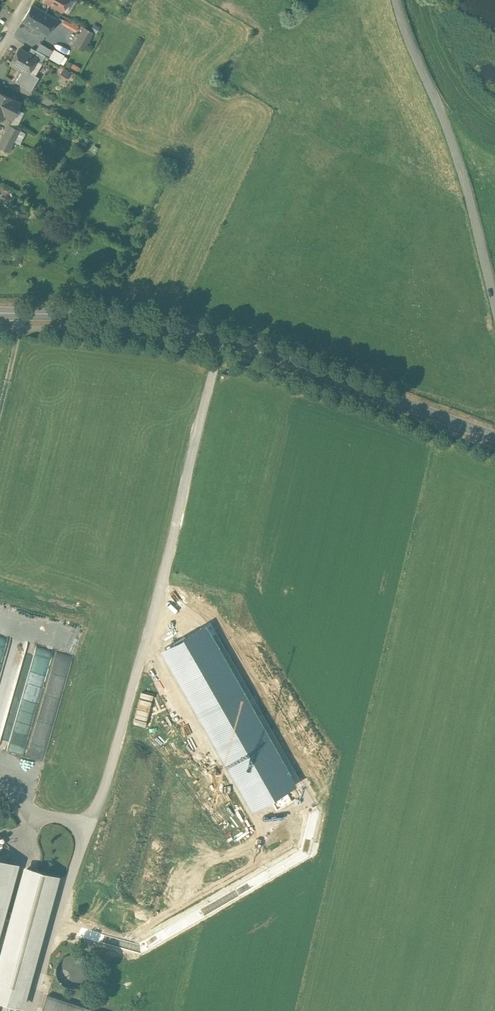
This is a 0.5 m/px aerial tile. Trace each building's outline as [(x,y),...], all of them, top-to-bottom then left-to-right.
[(45,1),(62,11),(68,0),(45,0),(45,1)] [(56,19),(32,5),(22,21),(46,35),(56,19)] [(62,23),(77,31),(79,26),(64,18),(62,23)] [(84,27),(74,45),(83,51),(93,33),(84,27)] [(40,43),(35,50),(36,50),(45,56),(48,58),(53,50),(40,43)] [(35,50),(31,48),(28,54),(36,59),(41,62),(45,56),(44,55),(36,50),(35,50)] [(28,54),(19,49),(10,63),(28,73),(36,59),(28,54)] [(0,92),(0,116),(2,117),(4,114),(13,119),(18,110),(21,104),(0,92)] [(18,110),(13,119),(10,125),(16,129),(24,113),(18,110)] [(13,141),(19,130),(16,129),(10,125),(9,125),(3,136),(13,141)] [(25,133),(19,130),(13,141),(20,144),(25,133)] [(40,140),(27,134),(24,143),(36,149),(40,140)] [(3,136),(0,143),(0,147),(8,151),(13,141),(3,136)] [(31,150),(23,147),(18,157),(26,160),(31,150)] [(302,781),(211,622),(165,648),(256,807),(302,781)] [(0,860),(0,922),(16,865),(0,860)] [(56,876),(27,868),(4,952),(33,960),(56,876)] [(4,952),(0,968),(0,1000),(21,1006),(33,960),(4,952)] [(72,980),(85,980),(85,966),(75,966),(75,955),(70,955),(70,973),(72,973),(72,980)] [(48,995),(42,1010),(94,1010),(48,995)]
